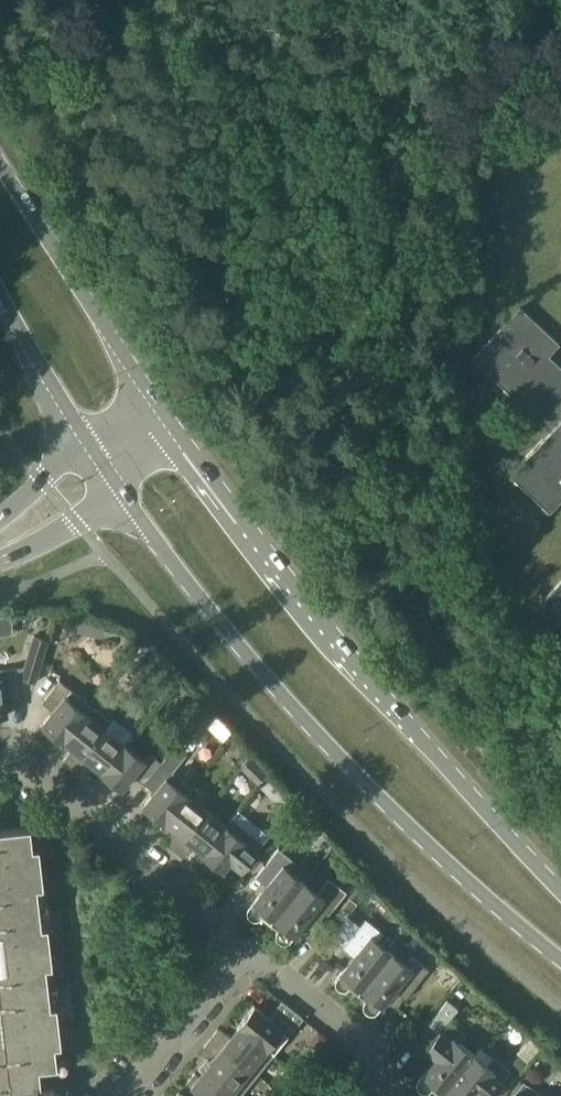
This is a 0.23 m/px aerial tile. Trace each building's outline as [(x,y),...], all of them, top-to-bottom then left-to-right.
[(549,355),(560,344),(521,307),(474,358),(551,430),(511,472),(550,509),(560,498),(560,366),(549,355)] [(545,599),(560,613),(560,582),(545,599)] [(91,636),(94,623),(81,619),(77,633),(91,636)] [(49,640),(34,635),(23,667),(0,669),(0,716),(8,715),(6,697),(20,695),(18,678),(21,677),(36,682),(49,640)] [(63,742),(87,713),(93,706),(61,680),(43,702),(54,711),(42,725),(63,742)] [(110,720),(93,706),(87,713),(63,742),(64,742),(65,741),(74,748),(64,760),(74,768),(115,718),(114,717),(110,720)] [(125,744),(133,733),(115,718),(74,768),(83,776),(93,764),(101,771),(124,743),(125,744)] [(145,760),(125,744),(124,743),(101,771),(101,772),(122,790),(134,775),(145,784),(162,762),(150,753),(145,760)] [(164,823),(187,794),(193,787),(174,772),(188,754),(176,745),(162,762),(145,784),(155,792),(143,806),(164,823)] [(241,767),(258,784),(267,774),(250,757),(241,767)] [(176,851),(208,811),(187,794),(164,823),(165,824),(166,823),(175,830),(165,842),(176,851)] [(284,808),(273,821),(282,828),(292,815),(284,808)] [(205,856),(229,828),(208,811),(176,851),(184,857),(194,845),(203,852),(202,854),(205,856)] [(230,862),(241,871),(269,836),(241,813),(229,828),(205,856),(223,871),(230,862)] [(13,1093),(21,1092),(22,1095),(55,1095),(56,1094),(56,1090),(53,1087),(49,1086),(46,1068),(57,1067),(57,1064),(55,1064),(54,1058),(63,1057),(57,1006),(51,1006),(46,967),(53,966),(48,926),(42,927),(37,887),(44,887),(39,847),(33,848),(31,827),(0,831),(0,1095),(13,1095),(13,1093)] [(272,925),(306,882),(290,870),(296,862),(279,848),(256,877),(257,878),(261,874),(270,881),(250,907),(249,910),(248,913),(249,916),(251,918),(254,919),(257,920),(260,919),(262,917),(272,925)] [(306,882),(272,925),(279,930),(277,933),(277,936),(278,939),(280,941),(282,943),(285,943),(288,942),(291,940),(306,921),(317,930),(346,894),(329,880),(319,893),(306,882)] [(331,921),(339,927),(348,916),(354,908),(346,902),(331,921)] [(360,996),(394,954),(378,940),(384,933),(367,919),(344,948),(345,948),(348,944),(358,952),(337,978),(336,980),(336,984),(337,986),(339,989),(341,990),(344,990),(347,990),(350,987),(360,996)] [(394,954),(360,996),(366,1001),(364,1004),(364,1007),(365,1010),(367,1012),(370,1013),(373,1014),(376,1013),(378,1011),(399,985),(409,993),(406,997),(407,998),(430,970),(412,956),(406,963),(394,954)] [(437,1058),(419,1080),(418,1082),(418,1085),(419,1088),(421,1090),(423,1092),(426,1092),(429,1091),(432,1089),(440,1095),(445,1095),(459,1079),(477,1056),(460,1042),(466,1034),(449,1021),(459,1009),(448,1000),(429,1024),(440,1032),(426,1049),(437,1058)] [(238,1026),(268,1049),(275,1055),(304,1018),(283,1001),(269,1017),(255,1005),(238,1026)] [(268,1049),(238,1026),(237,1027),(239,1028),(231,1037),(220,1027),(211,1038),(259,1074),(275,1055),(268,1049)] [(242,1095),(259,1074),(211,1038),(204,1046),(216,1056),(207,1067),(242,1095)] [(478,1091),(484,1095),(492,1095),(512,1071),(495,1057),(488,1065),(477,1056),(459,1079),(445,1095),(474,1095),(478,1091)] [(207,1067),(200,1076),(195,1072),(187,1083),(203,1095),(241,1095),(242,1095),(207,1067)] [(542,1095),(525,1081),(513,1095),(541,1095),(542,1095)] [(277,1088),(287,1095),(291,1090),(281,1083),(277,1088)]
